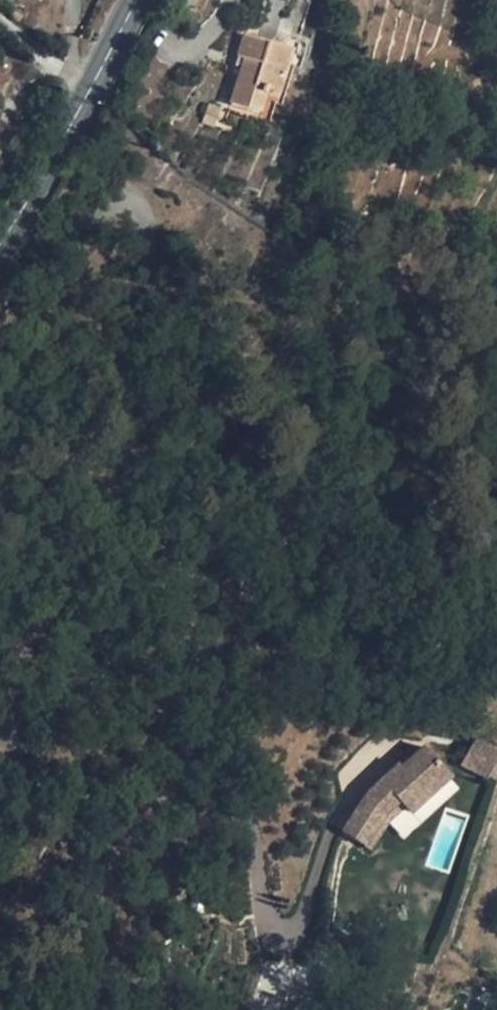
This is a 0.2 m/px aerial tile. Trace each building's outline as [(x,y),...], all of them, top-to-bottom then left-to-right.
[(292,50),(244,35),(237,57),(244,60),(230,104),(260,113),(259,117),(271,120),(272,117),(279,94),(292,50)] [(461,765),(488,778),(496,757),(496,747),(474,736),(461,765)] [(443,767),(423,749),(373,787),(345,830),(371,846),(394,813),(405,803),(415,814),(454,777),(443,767)]
